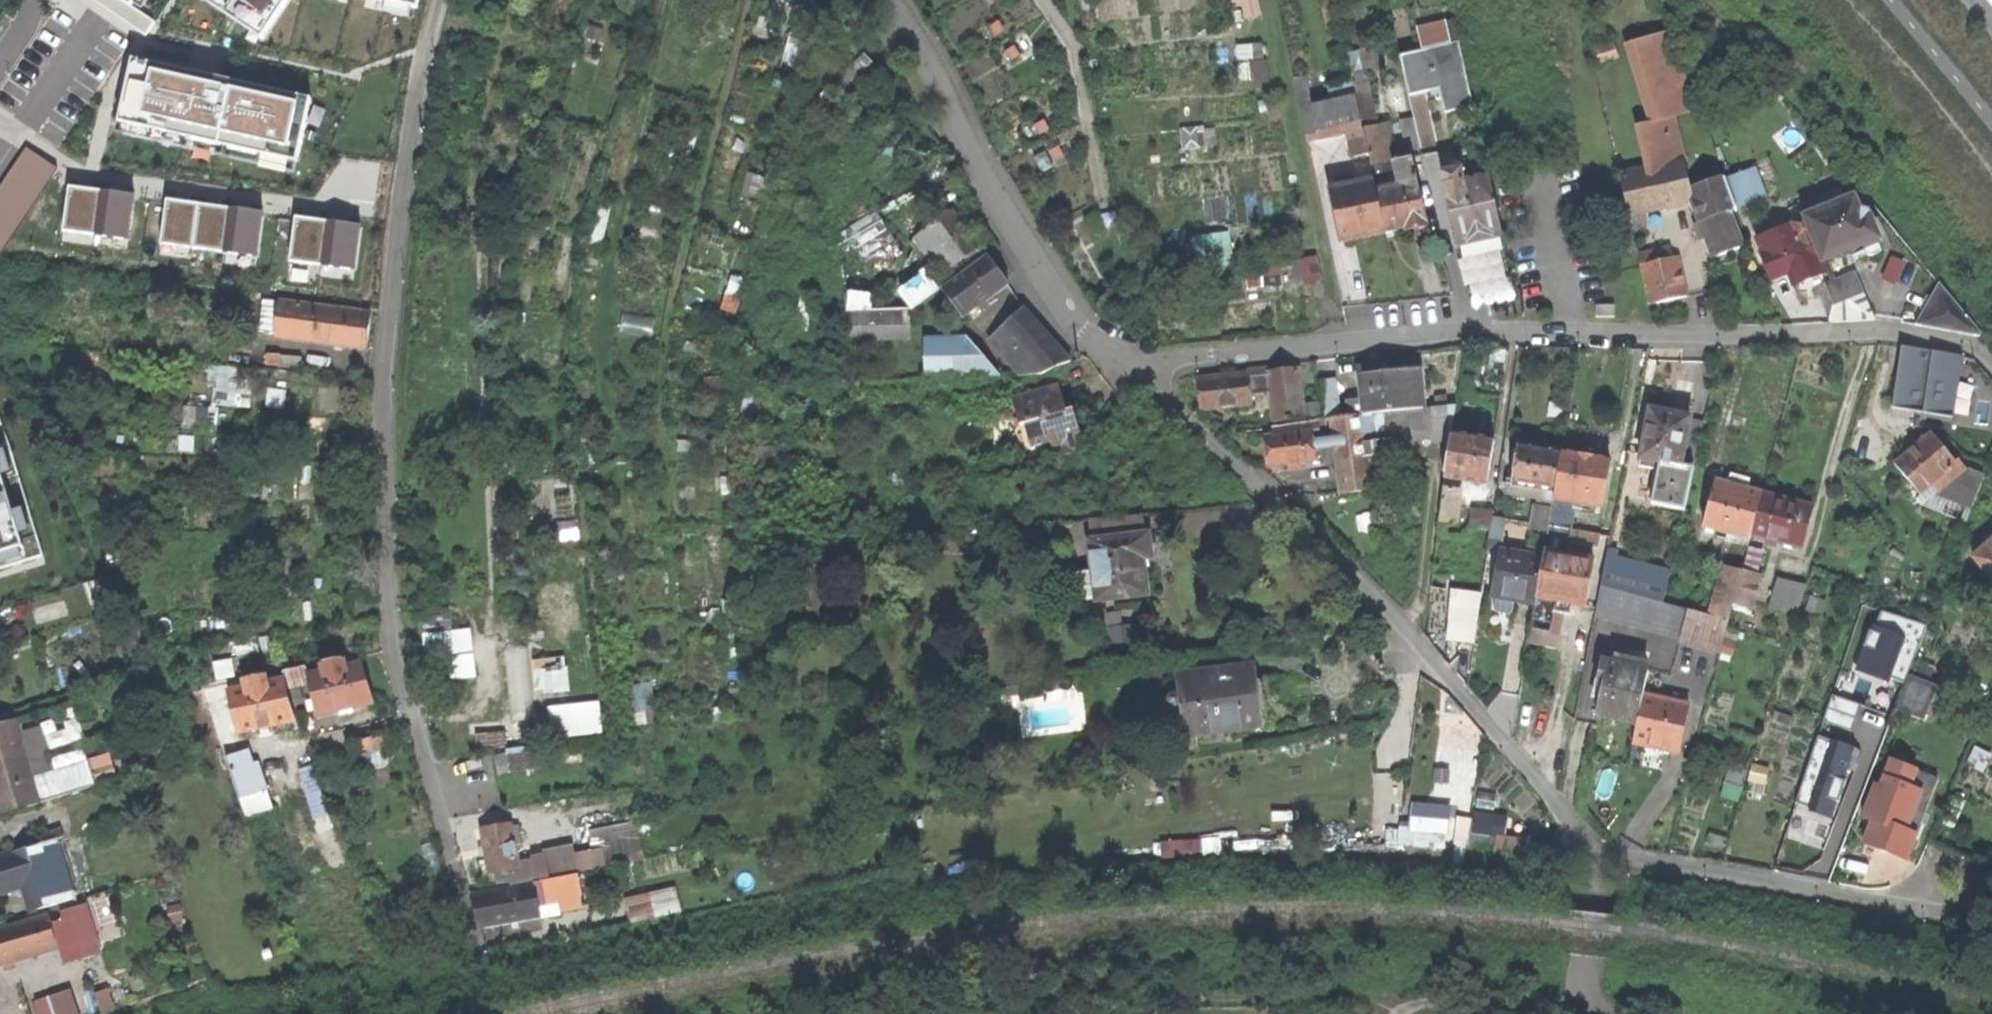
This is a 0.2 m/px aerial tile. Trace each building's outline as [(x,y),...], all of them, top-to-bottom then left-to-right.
[(145,36),(154,22),(131,7),(133,4),(141,10),(148,0),(92,0),(145,36)] [(261,40),(288,0),(202,0),(261,40)] [(417,9),(419,0),(378,0),(417,9)] [(1257,16),(1254,0),(1232,0),(1233,7),(1245,4),(1247,18),(1257,16)] [(1669,31),(1632,42),(1655,122),(1638,127),(1649,171),(1682,163),(1671,118),(1698,110),(1669,31)] [(1444,113),(1473,106),(1459,43),(1399,56),(1407,95),(1438,89),(1444,113)] [(132,59),(116,133),(294,174),(296,163),(297,163),(311,99),(132,59)] [(1255,72),(1264,70),(1262,61),(1253,63),(1255,72)] [(1349,181),(1372,176),(1370,165),(1362,129),(1356,98),(1300,110),(1307,142),(1348,133),(1353,156),(1344,158),(1349,181)] [(1377,126),(1362,129),(1370,165),(1384,162),(1377,126)] [(1185,147),(1196,146),(1195,129),(1184,130),(1185,147)] [(0,189),(0,254),(57,169),(27,149),(0,189)] [(1411,158),(1392,162),(1397,186),(1375,190),(1385,233),(1404,229),(1405,231),(1413,230),(1426,227),(1411,158)] [(1690,189),(1682,163),(1649,171),(1620,177),(1631,229),(1646,226),(1643,211),(1692,200),(1690,189)] [(1440,173),(1456,245),(1481,240),(1502,236),(1488,175),(1462,180),(1460,169),(1440,173)] [(1724,177),(1690,189),(1692,200),(1713,255),(1729,249),(1741,245),(1729,212),(1736,210),(1736,209),(1728,189),(1724,177)] [(1757,178),(1728,189),(1736,209),(1764,198),(1757,178)] [(1330,190),(1340,243),(1364,238),(1385,233),(1375,190),(1373,180),(1330,190)] [(69,188),(63,232),(127,240),(128,241),(128,240),(135,196),(121,194),(101,191),(101,192),(88,190),(69,188)] [(1804,206),(1823,259),(1846,250),(1862,243),(1867,256),(1881,250),(1876,238),(1877,237),(1867,215),(1866,213),(1861,212),(1854,198),(1848,201),(1841,189),(1804,206)] [(167,201),(161,245),(257,258),(263,213),(248,211),(230,209),(221,208),(183,203),(167,201)] [(925,230),(958,276),(983,257),(960,227),(949,212),(925,230)] [(295,222),(290,262),(355,271),(361,226),(349,225),(328,222),(327,222),(314,221),(296,218),(295,222)] [(1826,271),(1811,232),(1800,236),(1795,223),(1756,239),(1773,279),(1788,273),(1793,284),(1806,279),(1826,271)] [(869,278),(901,256),(886,230),(851,252),(869,278)] [(1214,261),(1231,259),(1227,235),(1199,239),(1199,244),(1193,245),(1199,271),(1209,270),(1208,266),(1214,261)] [(1650,305),(1686,297),(1677,257),(1672,258),(1670,247),(1638,254),(1650,305)] [(943,290),(963,317),(1007,284),(996,269),(987,258),(943,290)] [(1314,259),(1292,264),(1297,287),(1309,284),(1319,279),(1314,259)] [(913,310),(945,285),(933,269),(901,293),(913,310)] [(1279,271),(1261,273),(1263,287),(1281,285),(1279,271)] [(1853,273),(1824,284),(1833,306),(1829,322),(1874,319),(1853,273)] [(1917,326),(1979,337),(1981,333),(1940,285),(1917,326)] [(274,337),(365,347),(367,331),(369,312),(265,300),(263,319),(253,318),(252,328),(268,330),(269,320),(276,321),(274,337)] [(1595,317),(1614,317),(1614,307),(1595,306),(1595,317)] [(1039,375),(1069,361),(1023,310),(989,340),(1020,376),(1039,375)] [(926,377),(998,376),(966,339),(925,339),(926,377)] [(1950,415),(1961,355),(1900,345),(1890,405),(1950,415)] [(265,363),(298,367),(299,357),(266,353),(265,363)] [(1248,379),(1267,378),(1267,373),(1268,373),(1268,368),(1247,370),(1247,374),(1248,379)] [(1268,373),(1267,373),(1267,378),(1271,419),(1306,416),(1302,369),(1285,371),(1268,373)] [(1348,401),(1350,416),(1418,409),(1415,371),(1397,373),(1360,377),(1362,400),(1348,401)] [(1198,408),(1250,404),(1248,379),(1247,374),(1195,379),(1198,408)] [(1323,418),(1329,418),(1340,417),(1333,378),(1317,380),(1323,418)] [(1057,459),(1078,453),(1073,437),(1071,430),(1078,428),(1075,418),(1073,410),(1066,412),(1062,398),(1058,387),(1013,400),(1021,427),(1025,425),(1032,449),(1052,443),(1057,459)] [(1432,442),(1448,442),(1450,433),(1455,405),(1418,409),(1350,416),(1340,417),(1329,418),(1340,493),(1369,489),(1362,433),(1385,432),(1386,441),(1432,437),(1432,442)] [(1650,502),(1683,510),(1702,422),(1688,419),(1688,417),(1672,414),(1650,410),(1639,466),(1657,470),(1650,502)] [(1299,463),(1314,460),(1309,435),(1318,434),(1316,419),(1270,427),(1271,436),(1263,437),(1265,452),(1267,467),(1288,464),(1289,470),(1299,469),(1299,463)] [(43,556),(9,444),(0,421),(0,569),(43,556)] [(1080,435),(1078,428),(1071,430),(1073,437),(1080,435)] [(1443,477),(1485,484),(1492,441),(1474,438),(1450,433),(1448,442),(1443,477)] [(1943,450),(1930,433),(1894,464),(1919,494),(1931,485),(1955,464),(1954,462),(1943,450)] [(1552,499),(1600,507),(1608,460),(1581,455),(1584,439),(1571,436),(1563,435),(1560,452),(1552,499)] [(1552,500),(1552,499),(1560,452),(1536,448),(1518,444),(1510,494),(1552,500)] [(1957,460),(1954,462),(1955,464),(1931,485),(1938,492),(1943,489),(1952,501),(1970,509),(1982,477),(1964,470),(1957,460)] [(1749,539),(1750,535),(1761,494),(1761,493),(1739,487),(1715,481),(1703,527),(1749,539)] [(1436,532),(1443,533),(1444,523),(1452,524),(1457,487),(1442,484),(1436,532)] [(1750,535),(1800,547),(1811,506),(1788,500),(1761,494),(1750,535)] [(1532,528),(1547,531),(1548,526),(1550,508),(1536,506),(1532,528)] [(1463,569),(1483,572),(1491,513),(1472,510),(1463,569)] [(1085,520),(1088,542),(1144,535),(1142,514),(1085,520)] [(1542,647),(1554,649),(1561,615),(1552,613),(1553,607),(1575,611),(1576,605),(1585,606),(1592,559),(1577,556),(1578,549),(1575,548),(1576,544),(1596,547),(1598,535),(1548,526),(1547,531),(1542,557),(1534,604),(1527,644),(1542,647)] [(1079,603),(1145,595),(1143,577),(1141,558),(1149,557),(1146,535),(1144,535),(1088,542),(1091,571),(1075,573),(1079,603)] [(1971,558),(1983,572),(1991,582),(1991,540),(1971,558)] [(1523,602),(1534,604),(1542,557),(1537,556),(1538,552),(1527,550),(1526,554),(1498,549),(1489,596),(1494,597),(1491,609),(1495,612),(1507,614),(1511,612),(1513,600),(1523,602)] [(1607,550),(1599,587),(1662,604),(1668,574),(1615,559),(1616,552),(1607,550)] [(1742,621),(1746,607),(1748,608),(1757,574),(1741,570),(1732,603),(1733,604),(1729,618),(1742,621)] [(1766,606),(1796,614),(1804,586),(1775,578),(1766,606)] [(1426,613),(1440,615),(1444,589),(1430,587),(1426,613)] [(1594,614),(1656,631),(1662,604),(1599,587),(1594,614)] [(1680,641),(1719,652),(1727,620),(1662,604),(1656,631),(1681,637),(1680,641)] [(1449,634),(1473,638),(1476,613),(1453,610),(1449,634)] [(1903,681),(1924,626),(1880,610),(1874,625),(1870,623),(1852,670),(1888,683),(1890,676),(1903,681)] [(449,616),(421,617),(422,633),(450,631),(449,616)] [(306,677),(315,715),(342,709),(369,702),(360,664),(344,668),(341,657),(320,663),(322,672),(307,675),(305,666),(282,671),(286,686),(302,682),(301,678),(306,677)] [(448,657),(423,661),(425,675),(450,672),(448,657)] [(458,686),(473,683),(469,658),(454,660),(458,686)] [(1611,720),(1635,725),(1642,695),(1647,670),(1600,661),(1595,685),(1601,686),(1595,717),(1611,720)] [(1172,699),(1177,737),(1260,726),(1256,695),(1252,664),(1177,674),(1180,698),(1172,699)] [(265,726),(292,719),(282,680),(266,684),(263,674),(242,680),(244,688),(229,692),(227,682),(201,688),(205,703),(220,700),(224,699),(223,695),(228,694),(237,732),(265,726)] [(1910,674),(1896,708),(1923,719),(1937,685),(1910,674)] [(509,696),(536,694),(535,677),(507,680),(509,696)] [(1006,696),(1019,695),(1018,685),(1005,686),(1006,696)] [(1651,748),(1678,753),(1688,704),(1642,695),(1635,725),(1631,744),(1651,748)] [(237,752),(220,700),(205,703),(224,756),(237,752)] [(36,804),(12,721),(0,724),(0,815),(36,804)] [(504,731),(477,735),(479,752),(502,748),(506,748),(504,731)] [(1807,811),(1831,818),(1854,746),(1817,734),(1795,801),(1809,806),(1807,811)] [(353,761),(384,753),(380,737),(349,744),(353,761)] [(526,769),(523,746),(506,748),(502,748),(503,757),(497,758),(500,773),(526,769)] [(246,749),(237,752),(224,756),(239,799),(267,789),(257,762),(251,764),(246,749)] [(1917,769),(1887,757),(1877,784),(1872,782),(1859,816),(1870,820),(1861,842),(1906,860),(1917,833),(1906,829),(1922,789),(1911,784),(1917,769)] [(311,766),(298,770),(319,831),(332,827),(311,766)] [(1470,810),(1482,813),(1492,792),(1481,787),(1470,810)] [(1430,840),(1465,845),(1468,818),(1432,814),(1430,840)] [(520,882),(519,881),(516,862),(509,824),(480,829),(484,851),(489,874),(495,873),(496,881),(509,878),(510,884),(520,882)] [(576,872),(642,860),(638,834),(598,841),(599,849),(573,854),(572,854),(575,871),(576,872)] [(1494,847),(1520,851),(1523,839),(1497,835),(1494,847)] [(72,898),(56,839),(0,857),(0,894),(22,887),(30,911),(56,904),(72,898)] [(519,881),(575,871),(572,854),(573,854),(572,846),(541,851),(544,865),(533,867),(531,860),(516,862),(519,881)] [(480,925),(538,915),(537,904),(579,896),(576,875),(533,882),(534,886),(472,896),(476,911),(480,925)] [(88,956),(83,938),(93,935),(87,914),(49,925),(46,917),(0,930),(0,964),(56,947),(61,964),(88,956)]
